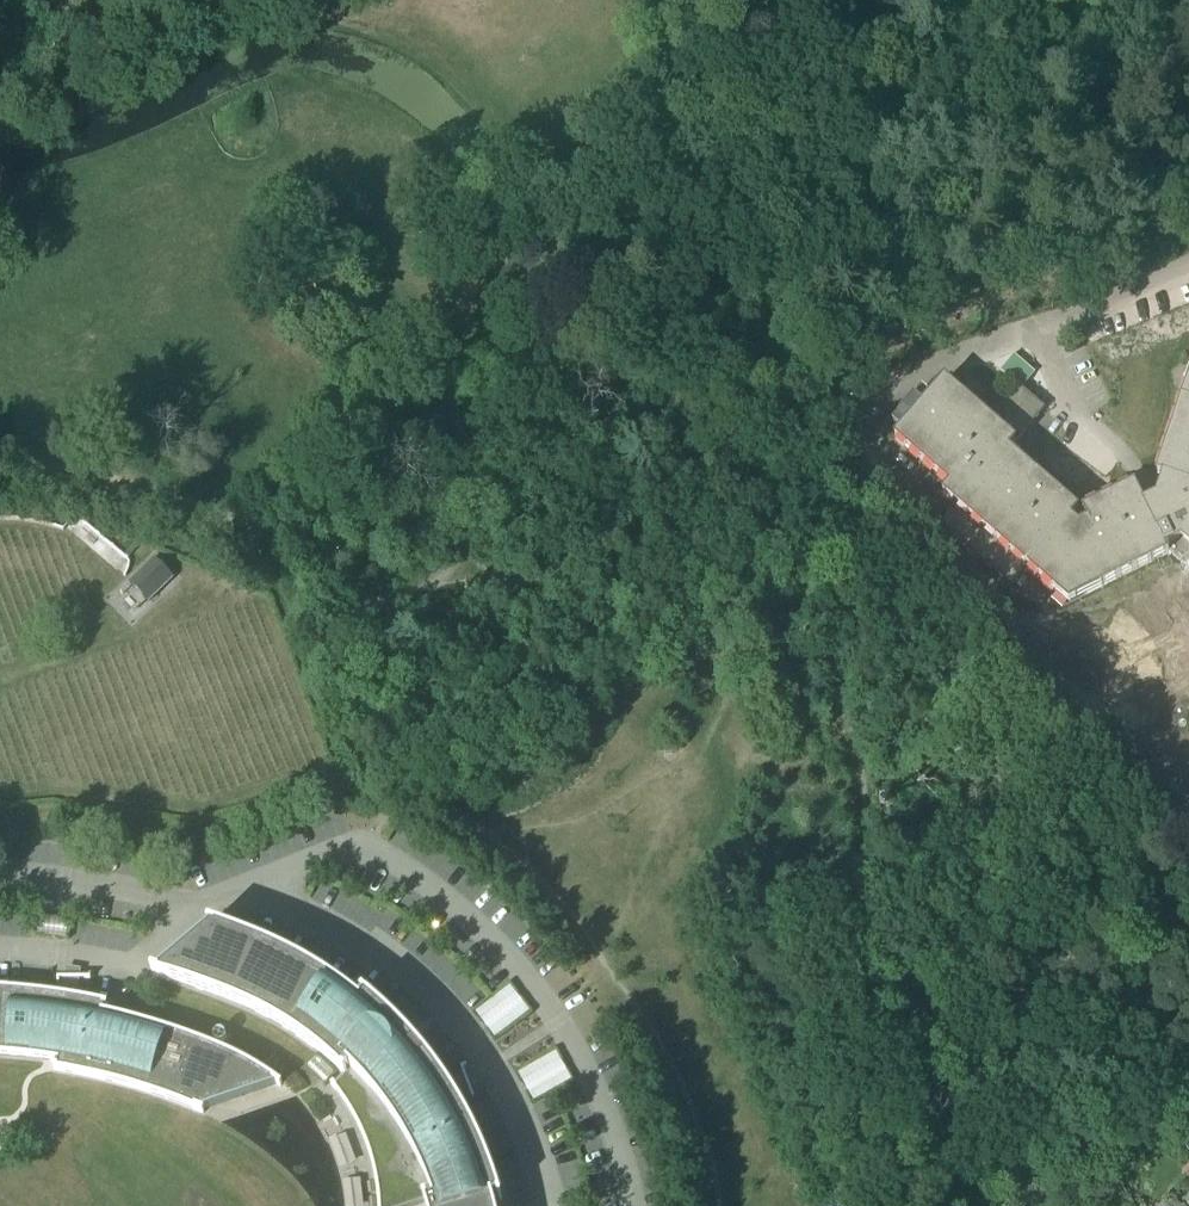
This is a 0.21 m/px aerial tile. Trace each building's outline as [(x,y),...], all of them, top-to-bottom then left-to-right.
[(899,390),(886,419),(896,424),(889,440),(1040,506),(1035,519),(1098,547),(1133,467),(1042,427),(1047,416),(922,361),(907,394),(899,390)] [(1164,476),(1188,485),(1188,380),(1158,474),(1164,476)] [(1173,531),(1178,537),(1185,541),(1188,543),(1188,498),(1186,499),(1179,503),(1173,510),(1183,517),(1183,523),(1173,531)] [(149,603),(173,579),(154,560),(130,584),(149,603)] [(1155,734),(1149,753),(1154,755),(1159,736),(1155,734)] [(304,965),(274,949),(243,936),(211,925),(209,928),(209,931),(158,975),(154,973),(153,976),(188,986),(222,998),(255,1013),(286,1032),(316,1052),(344,1076),(333,1083),(331,1085),(346,1105),(358,1127),(367,1150),(374,1174),(378,1199),(378,1205),(418,1205),(425,1203),(426,1205),(495,1205),(494,1202),(499,1200),(500,1202),(503,1201),(502,1199),(491,1167),(478,1137),(463,1107),(456,1096),(458,1092),(457,1088),(454,1086),(449,1086),(444,1078),(420,1048),(393,1020),(365,994),(363,997),(364,998),(360,1002),(333,982),(304,965)] [(476,1013),(495,1038),(529,1012),(509,987),(476,1013)] [(1,991),(0,991),(0,1057),(23,1059),(57,1063),(56,1068),(54,1068),(54,1071),(92,1079),(130,1088),(167,1100),(203,1115),(205,1112),(203,1111),(277,1085),(280,1088),(282,1085),(252,1067),(221,1051),(216,1049),(180,1034),(143,1022),(104,1014),(106,1008),(107,1009),(108,1005),(88,1001),(75,999),(74,995),(70,993),(66,994),(63,997),(50,995),(1,991)] [(519,1074),(534,1102),(571,1081),(556,1054),(519,1074)] [(1188,1154),(1188,1135),(1180,1141),(1188,1154)]
